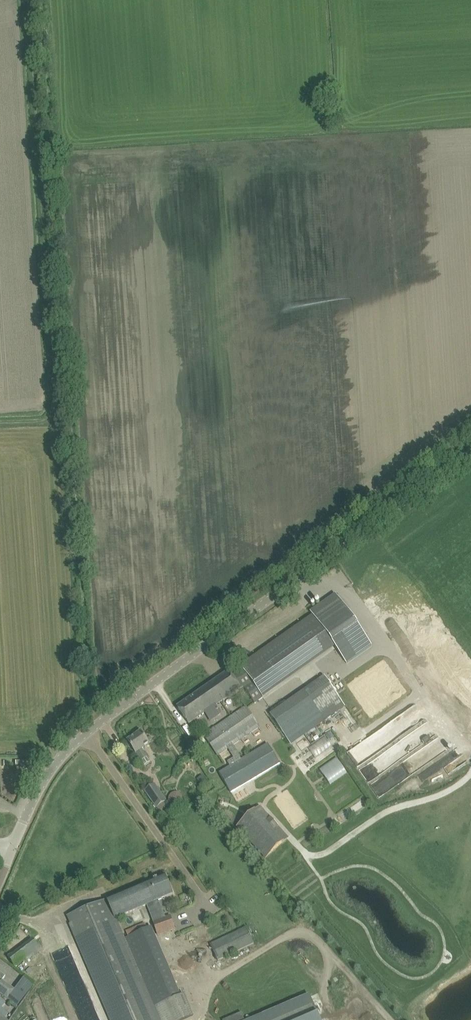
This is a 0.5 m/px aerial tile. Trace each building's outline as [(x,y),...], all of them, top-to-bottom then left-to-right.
[(311,612),(310,612),(314,617),(335,648),(346,664),(372,646),(336,594),(328,600),(311,612)] [(229,671),(177,707),(183,715),(189,725),(202,716),(205,713),(210,719),(221,711),(216,705),(243,686),(252,699),(256,704),(263,698),(241,668),(234,673),(236,676),(234,678),(229,671)] [(292,745),(346,706),(325,676),(271,714),(292,745)] [(218,755),(259,726),(245,706),(204,735),(218,755)] [(310,746),(317,756),(339,741),(332,731),(310,746)] [(149,744),(147,740),(141,732),(128,741),(142,761),(147,757),(142,749),(149,744)] [(237,763),(220,773),(231,793),(249,782),(269,769),(258,751),(237,763)] [(338,756),(320,768),(331,784),(349,772),(338,756)] [(198,785),(187,768),(180,773),(191,790),(198,785)] [(157,807),(165,802),(167,800),(156,784),(154,785),(146,791),(157,807)] [(170,884),(166,875),(68,916),(72,926),(102,996),(101,997),(111,1019),(187,1019),(195,1017),(185,994),(181,996),(181,994),(183,993),(180,986),(178,987),(152,927),(148,929),(145,923),(126,931),(128,937),(123,939),(115,918),(147,905),(150,913),(158,935),(175,929),(170,916),(165,917),(158,900),(174,894),(170,884)] [(218,960),(254,943),(246,927),(210,944),(218,960)] [(27,960),(41,950),(32,939),(8,957),(15,965),(25,957),(27,960)] [(7,999),(17,1006),(23,997),(13,990),(1,981),(5,976),(0,972),(0,994),(7,999)] [(310,996),(255,1019),(320,1019),(310,996)] [(5,1018),(8,1014),(1,1007),(6,1003),(0,997),(0,1014),(5,1018)]
